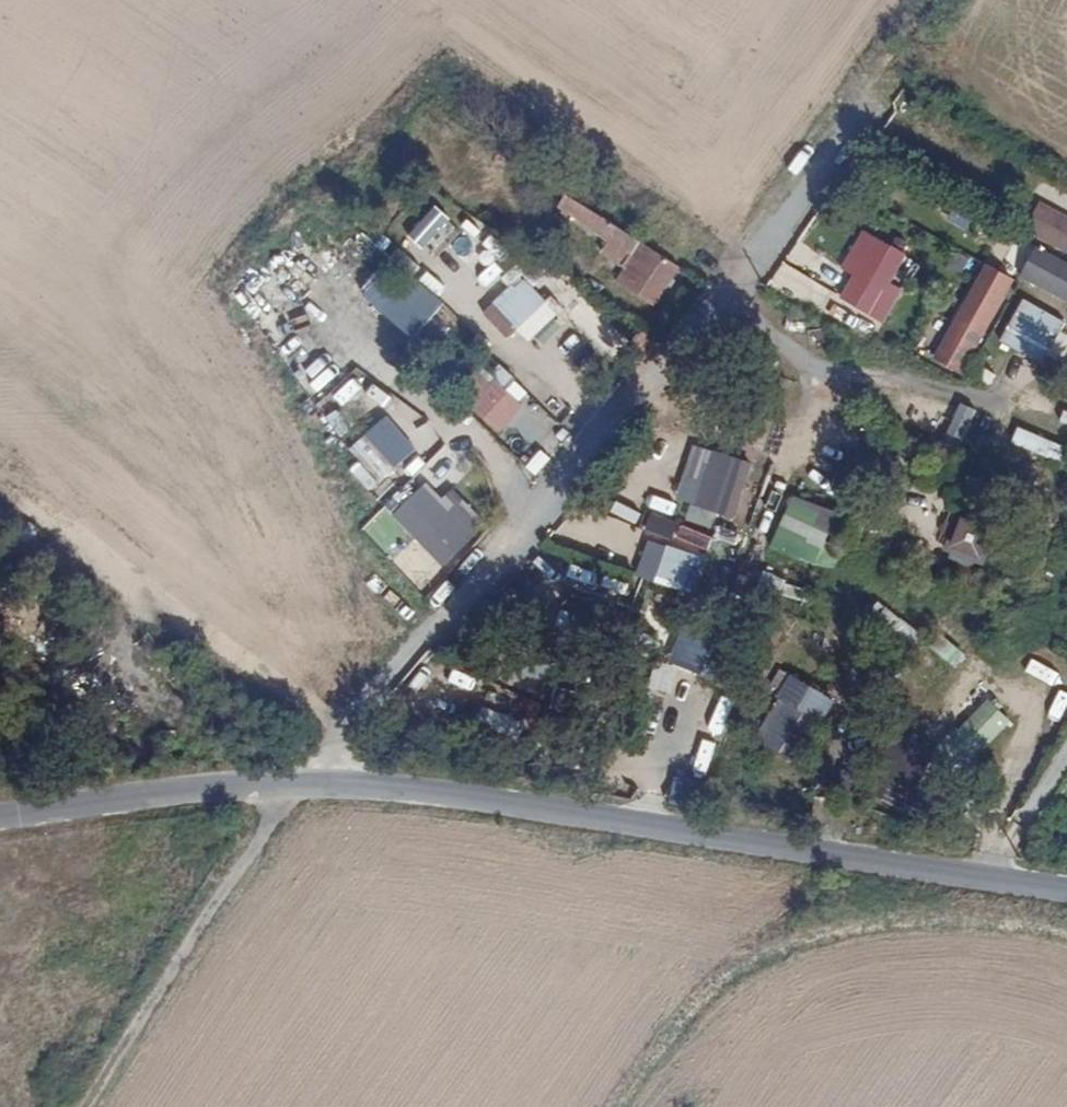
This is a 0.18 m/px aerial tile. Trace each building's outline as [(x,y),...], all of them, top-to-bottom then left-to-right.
[(619,281),(658,310),(688,268),(565,195),(559,209),(634,259),(619,281)] [(1040,203),(1024,231),(1066,255),(1066,218),(1040,203)] [(449,221),(434,208),(407,236),(422,250),(449,221)] [(898,292),(913,260),(862,232),(841,269),(868,284),(860,300),(897,320),(909,298),(898,292)] [(1036,247),(1020,277),(1066,303),(1066,264),(1036,247)] [(1016,282),(987,266),(932,359),(961,376),(1016,282)] [(482,313),(505,338),(518,325),(532,340),(558,315),(521,276),(482,313)] [(449,304),(412,278),(381,308),(417,338),(449,304)] [(1065,321),(1022,299),(1000,341),(1043,364),(1065,321)] [(319,375),(331,360),(317,347),(304,362),(319,375)] [(484,370),(482,367),(466,378),(477,396),(467,403),(479,420),(524,390),(518,381),(525,376),(510,353),(484,370)] [(353,378),(334,394),(344,406),(363,389),(353,378)] [(960,404),(947,433),(963,441),(976,411),(960,404)] [(337,409),(326,417),(339,437),(350,430),(337,409)] [(376,479),(413,449),(383,416),(350,445),(376,479)] [(1061,463),(1066,448),(1016,428),(1010,443),(1061,463)] [(753,466),(713,453),(698,506),(738,519),(753,466)] [(348,472),(370,489),(377,480),(356,463),(348,472)] [(656,482),(649,502),(665,508),(672,488),(656,482)] [(443,568),(474,539),(422,483),(391,512),(443,568)] [(821,552),(837,513),(792,494),(775,533),(821,552)] [(619,499),(614,511),(638,521),(643,508),(619,499)] [(957,516),(945,551),(982,564),(995,529),(957,516)] [(652,582),(688,594),(701,557),(665,545),(652,582)] [(639,578),(654,580),(658,557),(642,555),(639,578)] [(628,644),(637,608),(560,590),(551,626),(628,644)] [(681,625),(666,662),(701,676),(716,639),(681,625)] [(918,667),(942,686),(953,672),(929,653),(918,667)] [(1037,670),(1064,681),(1066,674),(1066,667),(1042,657),(1037,670)] [(840,705),(791,675),(778,701),(756,741),(797,768),(840,705)] [(1066,710),(1066,685),(1055,707),(1065,713),(1066,710)] [(959,774),(1010,720),(986,698),(936,753),(959,774)] [(516,736),(521,719),(480,707),(476,724),(516,736)] [(674,765),(706,773),(715,742),(683,734),(674,765)] [(895,767),(906,746),(895,740),(884,761),(895,767)]
